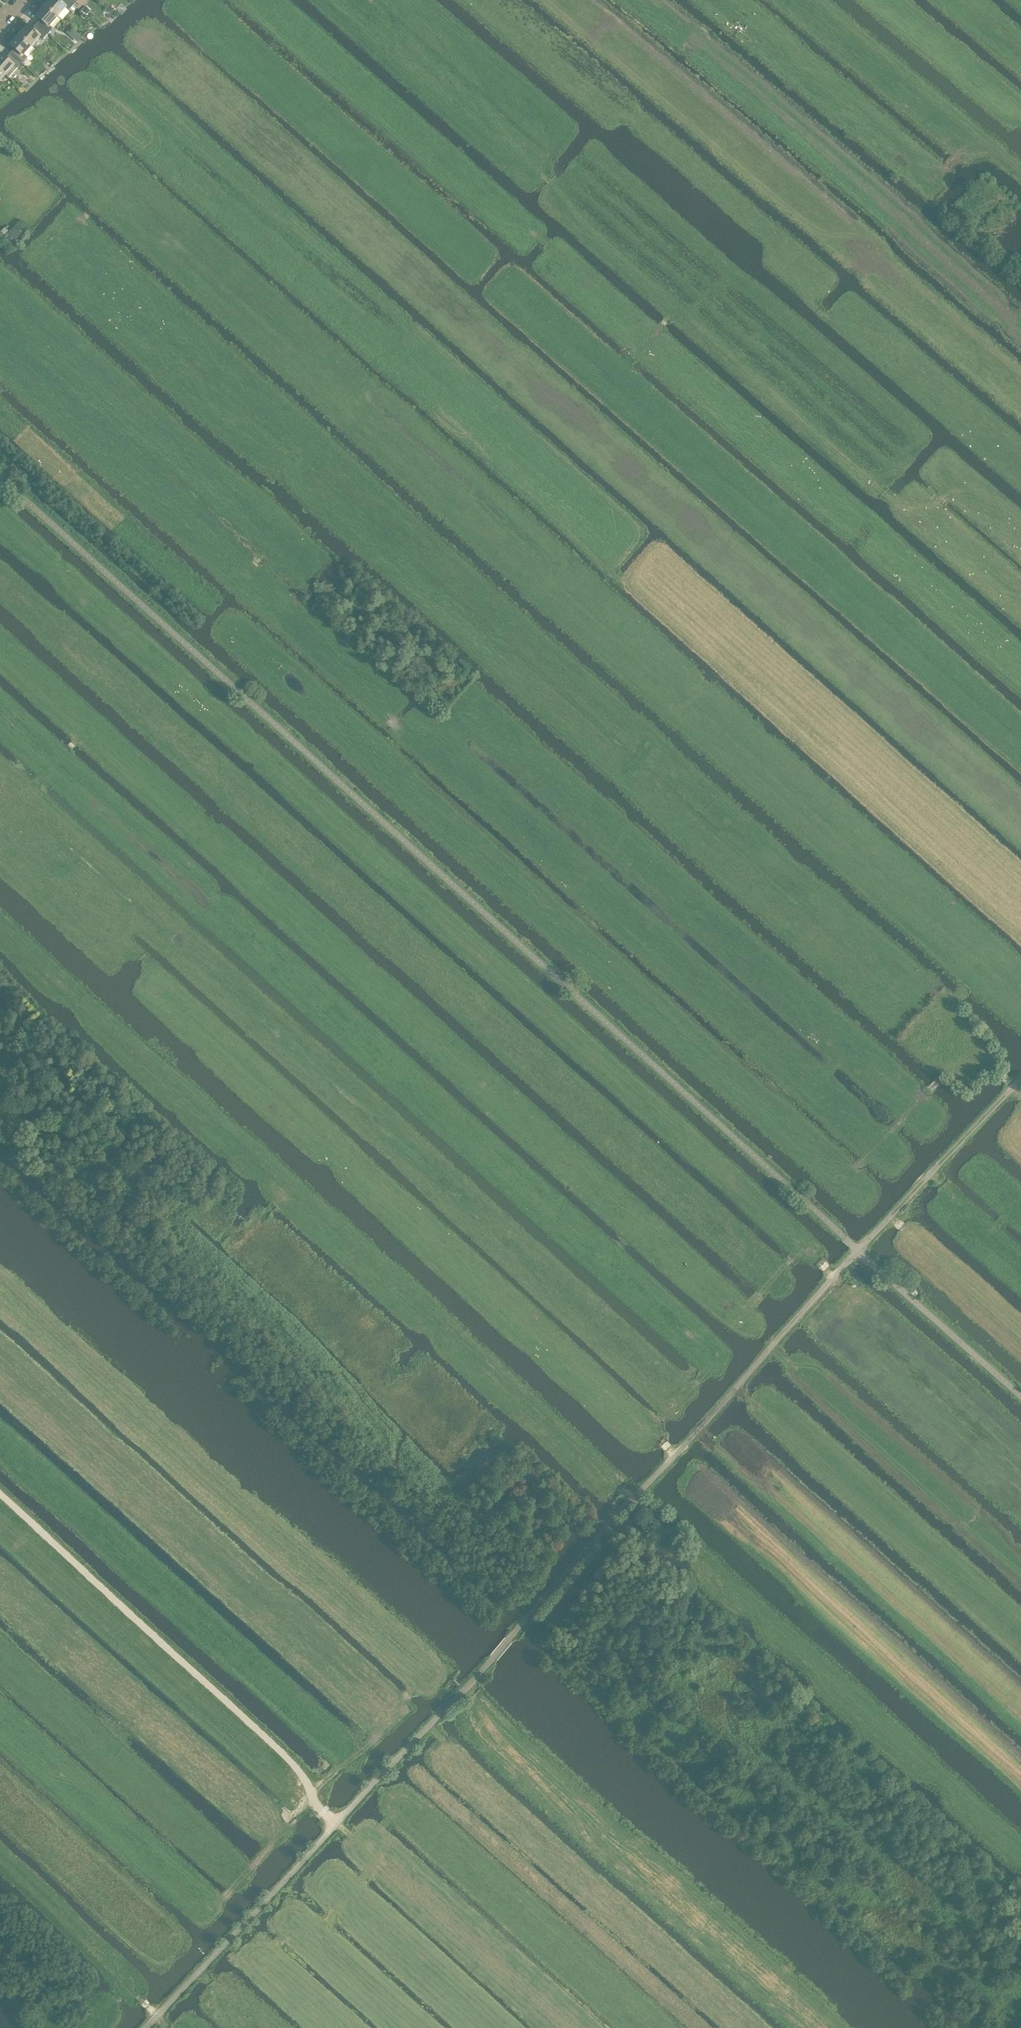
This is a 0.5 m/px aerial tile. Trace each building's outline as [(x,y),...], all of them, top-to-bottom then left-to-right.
[(57,16),(66,7),(69,9),(74,5),(68,0),(49,0),(44,5),(57,16)] [(40,19),(36,23),(48,34),(52,29),(49,26),(57,16),(44,5),(35,15),(40,19)] [(18,34),(31,46),(40,36),(43,39),(48,34),(36,23),(32,28),(28,24),(18,34)] [(14,48),(10,53),(22,63),(26,58),(23,55),(31,46),(18,34),(10,44),(14,48)] [(5,75),(9,77),(17,68),(22,63),(10,53),(6,57),(2,54),(0,55),(0,70),(5,75)]
